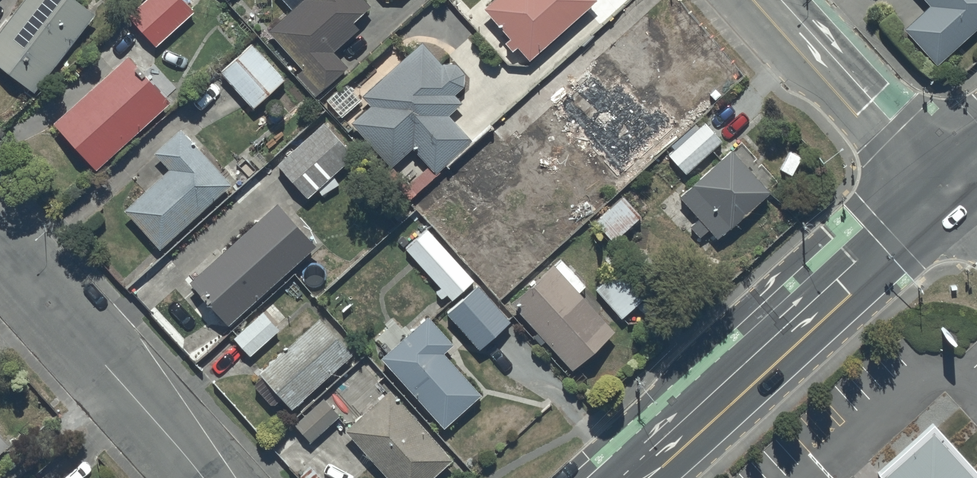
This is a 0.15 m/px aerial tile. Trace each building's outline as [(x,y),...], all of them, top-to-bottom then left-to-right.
[(94,16),(73,0),(26,0),(0,35),(0,73),(33,97),(94,16)] [(127,19),(155,50),(193,15),(180,0),(148,0),(127,19)] [(303,1),(267,34),(301,71),(294,78),(313,100),(348,69),(334,54),(359,31),(353,25),(370,10),(361,0),(302,0),(303,1)] [(482,12),(508,43),(503,47),(512,58),(517,53),(527,65),(598,6),(593,0),(497,0),(482,12)] [(928,9),(902,31),(935,69),(976,33),(976,0),(921,0),(928,9)] [(368,108),(350,125),(391,170),(412,152),(435,177),(472,144),(448,118),(462,105),(455,97),(470,83),(448,60),(441,66),(421,45),(361,100),(368,108)] [(285,83),(252,48),(220,78),(253,113),(285,83)] [(127,61),(53,127),(94,173),(169,105),(149,83),(151,81),(136,65),(133,68),(127,61)] [(592,69),(546,112),(618,189),(685,127),(651,90),(640,100),(620,78),(618,80),(606,67),(598,75),(592,69)] [(674,152),(668,158),(685,177),(723,143),(706,124),(698,131),(694,127),(670,148),(674,152)] [(322,125),(275,168),(306,202),(353,158),(322,125)] [(492,128),(445,170),(483,213),(513,186),(506,177),(522,162),(492,128)] [(180,133),(153,158),(168,173),(123,214),(160,254),(231,188),(199,152),(201,150),(188,136),(186,139),(180,133)] [(770,195),(732,152),(678,200),(697,221),(689,229),(699,241),(708,233),(717,243),(770,195)] [(599,220),(594,225),(613,247),(642,220),(623,199),(611,210),(610,208),(598,219),(599,220)] [(274,206),(187,286),(227,330),(315,250),(274,206)] [(428,230),(404,251),(440,291),(435,295),(442,303),(446,299),(451,304),(475,282),(428,230)] [(592,291),(621,322),(656,290),(618,249),(604,262),(615,274),(606,282),(604,280),(592,291)] [(562,260),(510,307),(572,375),(614,336),(594,315),(598,311),(588,300),(585,303),(579,296),(588,288),(562,260)] [(477,288),(445,316),(479,354),(510,325),(477,288)] [(261,314),(233,342),(250,360),(279,332),(278,331),(289,321),(273,305),(262,316),(261,314)] [(427,319),(379,362),(443,433),(481,399),(444,358),(454,349),(427,319)] [(290,413),(352,356),(354,355),(331,330),(333,328),(327,321),(324,324),(321,320),(281,358),(278,355),(267,364),(269,367),(258,377),(260,380),(252,388),(273,411),(281,403),(290,413)] [(344,434),(383,477),(437,477),(453,463),(390,393),(344,434)] [(324,400),(294,429),(310,446),(340,417),(324,400)] [(919,407),(843,477),(976,477),(976,469),(919,407)] [(10,448),(0,437),(0,458),(10,448)] [(48,467),(35,477),(58,477),(48,467)]
